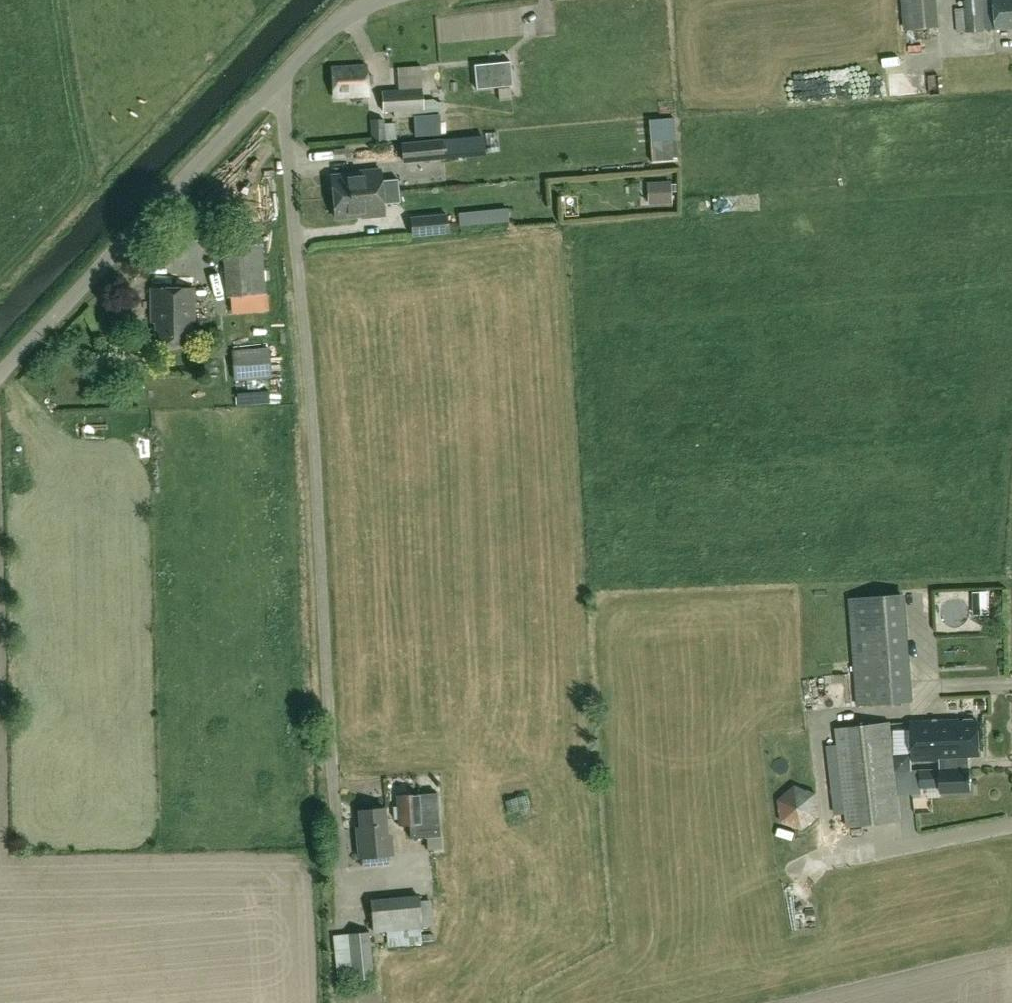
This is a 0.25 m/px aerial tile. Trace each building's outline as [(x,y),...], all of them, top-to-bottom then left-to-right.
[(941,30),(938,0),(902,0),(906,33),(941,30)] [(987,33),(984,0),(964,0),(967,35),(987,33)] [(997,32),(1011,31),(1011,0),(995,0),(997,32)] [(419,80),(437,79),(435,56),(417,57),(419,80)] [(512,84),(509,61),(475,65),(477,87),(512,84)] [(906,63),(892,65),(895,81),(909,79),(906,63)] [(940,63),(925,63),(925,84),(940,84),(940,63)] [(334,70),(335,100),(367,98),(366,68),(334,70)] [(841,74),(842,88),(862,87),(862,73),(841,74)] [(394,115),(395,118),(443,114),(442,101),(423,103),(422,91),(382,93),(383,115),(394,115)] [(674,117),(648,119),(650,142),(676,140),(674,117)] [(386,141),(384,118),(370,120),(372,142),(386,141)] [(465,123),(441,124),(441,138),(466,137),(465,123)] [(442,140),(443,158),(484,154),(483,136),(442,140)] [(406,144),(407,162),(435,160),(433,142),(406,144)] [(334,200),(399,193),(398,181),(382,183),(381,172),(366,173),(366,175),(332,179),(334,200)] [(669,182),(654,183),(655,204),(670,204),(669,182)] [(399,193),(334,200),(336,221),(370,217),(370,219),(385,218),(384,207),(401,205),(399,193)] [(447,218),(411,221),(413,237),(448,234),(447,218)] [(261,247),(223,250),(227,300),(266,297),(261,247)] [(156,325),(156,346),(190,346),(190,325),(193,325),(193,291),(152,291),(152,325),(156,325)] [(269,351),(232,353),(234,384),(271,381),(269,351)] [(128,399),(139,399),(139,387),(128,387),(128,399)] [(911,705),(904,619),(903,619),(901,594),(856,596),(858,623),(852,624),(858,709),(911,705)] [(942,765),(969,764),(969,757),(980,757),(978,724),(959,725),(959,723),(912,724),(913,765),(942,765)] [(903,824),(899,790),(896,768),(891,724),(836,731),(848,831),(903,824)] [(942,769),(920,769),(921,788),(941,787),(941,797),(971,796),(971,771),(969,771),(969,764),(942,765),(942,769)] [(802,830),(820,815),(817,792),(794,784),(777,799),(780,822),(802,830)] [(507,786),(508,798),(527,797),(526,785),(507,786)] [(440,836),(438,793),(398,795),(399,828),(410,827),(411,837),(440,836)] [(356,830),(359,860),(393,857),(391,838),(388,837),(385,811),(358,814),(360,830),(356,830)] [(373,934),(391,932),(388,900),(370,902),(373,934)] [(418,903),(421,929),(433,928),(431,902),(418,903)] [(370,935),(350,936),(334,938),(337,980),(353,979),(354,982),(374,980),(370,935)]
